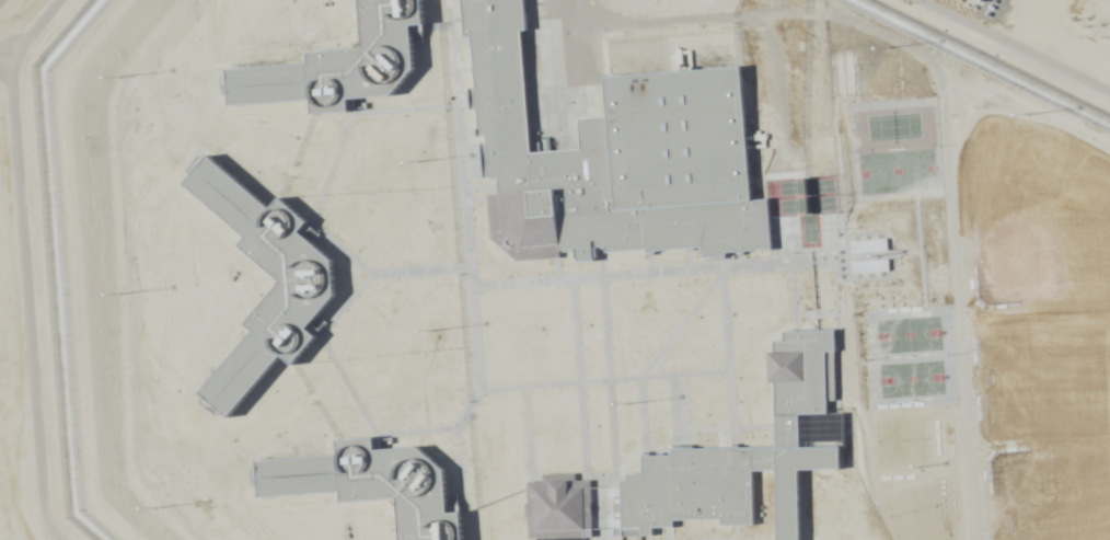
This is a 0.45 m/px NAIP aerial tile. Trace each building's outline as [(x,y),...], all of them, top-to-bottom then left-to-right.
[(362,48),(358,0),(420,0),(423,23),(409,24),(413,67),(390,94),(346,97),(347,111),(311,114),(310,100),(228,106),(226,70),(308,64),(307,53),(362,48)] [(462,20),(464,36),(470,35),(473,85),(467,85),(470,108),(475,107),(477,127),(475,127),(475,136),(484,135),(485,141),(479,141),(482,179),(496,177),(497,193),(486,194),(490,238),(517,261),(562,256),(560,249),(574,248),(575,257),(577,257),(577,260),(591,258),(591,255),(594,255),(593,246),(604,245),(604,252),(646,249),(646,252),(654,251),(654,250),(703,245),(703,256),(725,254),(725,251),(735,250),(735,253),(743,252),(743,250),(770,248),(772,248),(770,216),(768,197),(766,197),(750,198),(739,64),(736,64),(601,74),(603,114),(576,116),(578,148),(528,152),(519,28),(523,27),(521,0),(461,0),(462,20)] [(209,157),(268,208),(278,196),(307,222),(299,231),(331,260),(333,295),(304,329),(313,336),(291,361),(281,353),(226,416),(198,393),(253,331),(244,323),(281,280),(241,245),(247,237),(186,183),(209,157)] [(889,241),(854,241),(854,252),(889,252),(889,241)] [(890,261),(854,261),(854,274),(890,274),(890,261)] [(796,469),(797,539),(773,539),(772,469),(750,470),(751,525),(718,525),(718,517),(669,518),(670,525),(648,526),(649,535),(611,536),(611,527),(617,526),(616,486),(616,478),(623,478),(623,472),(639,471),(638,452),(646,452),(647,455),(669,453),(669,447),(690,446),(690,448),(773,446),(772,379),(766,379),(765,352),(771,352),(771,340),(782,340),(782,330),(817,330),(832,329),(833,399),(823,400),(823,412),(842,412),(843,447),(836,447),(837,468),(796,469)] [(460,510),(462,539),(401,539),(397,494),(343,498),(342,487),(261,494),(257,459),(338,452),(337,438),(372,435),(373,447),(416,444),(443,467),(447,512),(460,510)] [(581,536),(582,539),(534,539),(534,538),(525,538),(524,515),(521,515),(521,503),(524,502),(524,490),(524,481),(541,481),(540,473),(574,472),(574,479),(589,479),(589,487),(590,527),(590,536),(581,536)]
